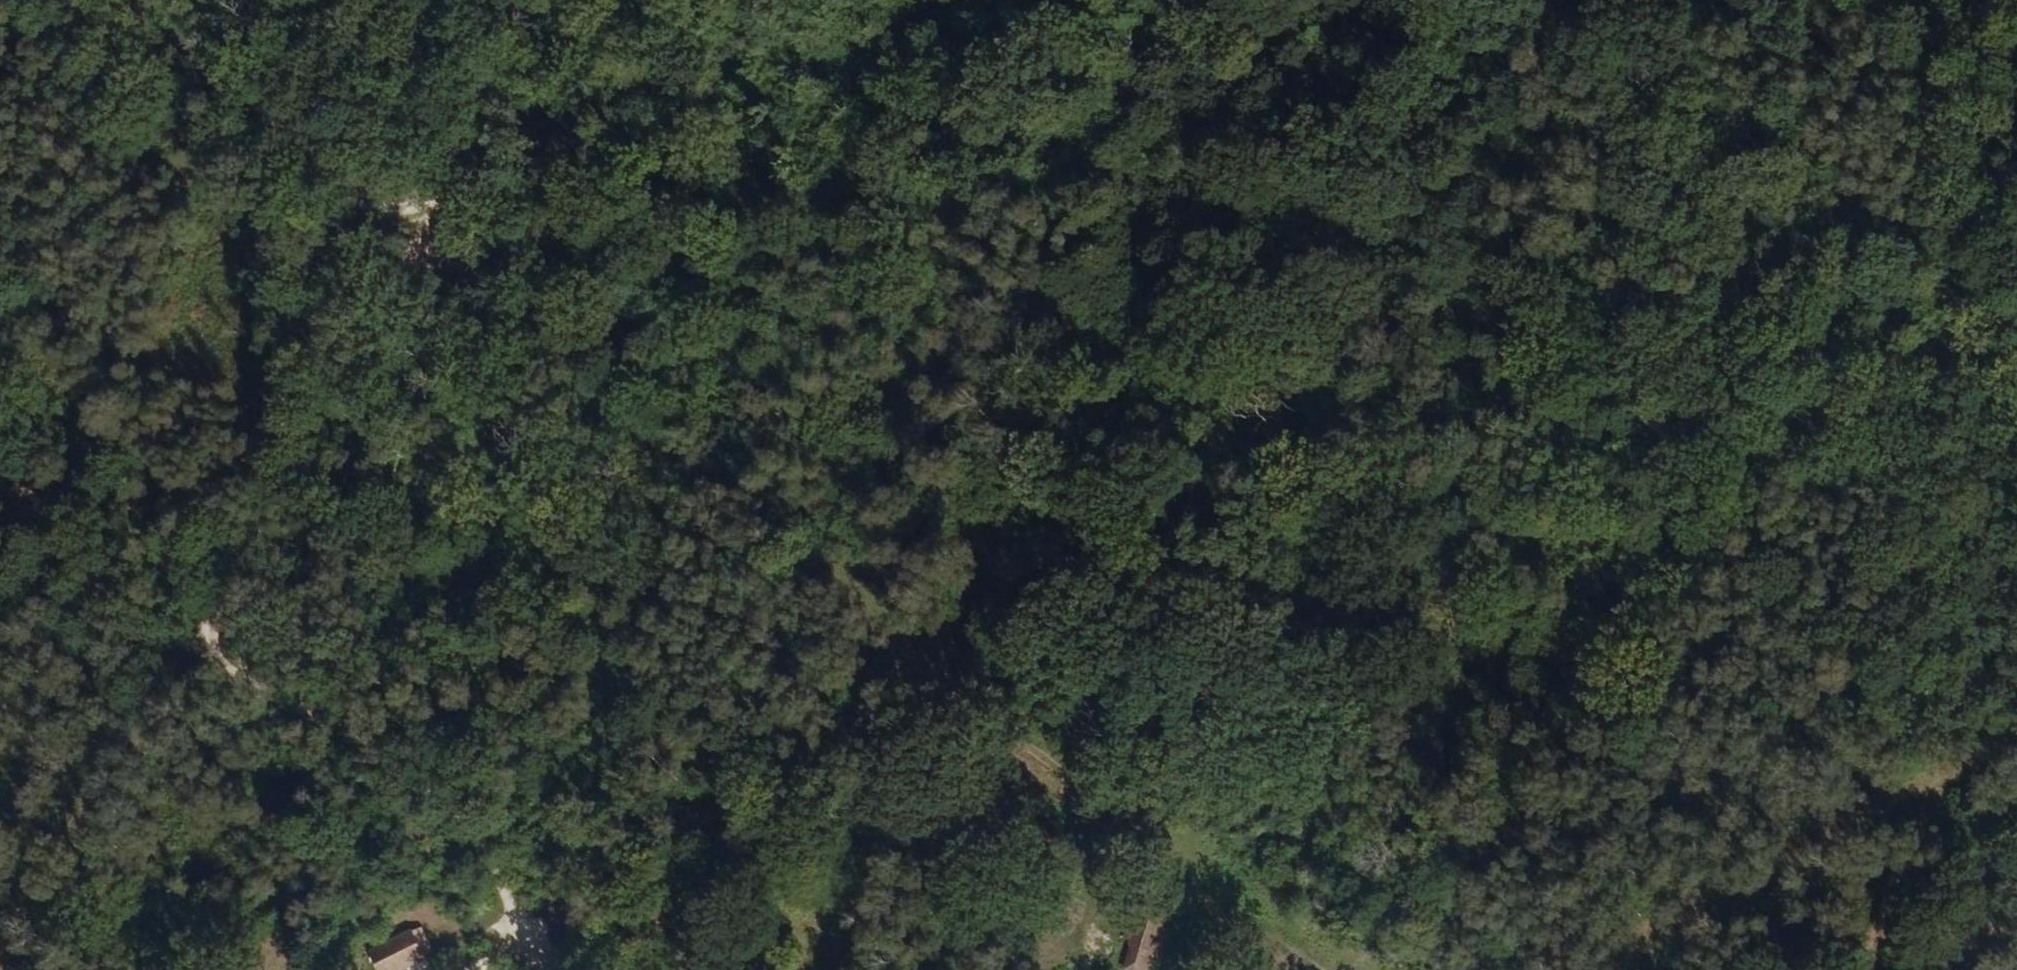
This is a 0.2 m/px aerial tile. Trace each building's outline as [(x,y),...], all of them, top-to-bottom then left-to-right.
[(579,915),(565,893),(540,908),(553,931),(579,915)] [(1120,966),(1133,969),(1150,969),(1165,918),(1131,908),(1122,938),(1128,940),(1120,966)] [(419,928),(374,951),(384,969),(395,969),(432,951),(419,928)]
